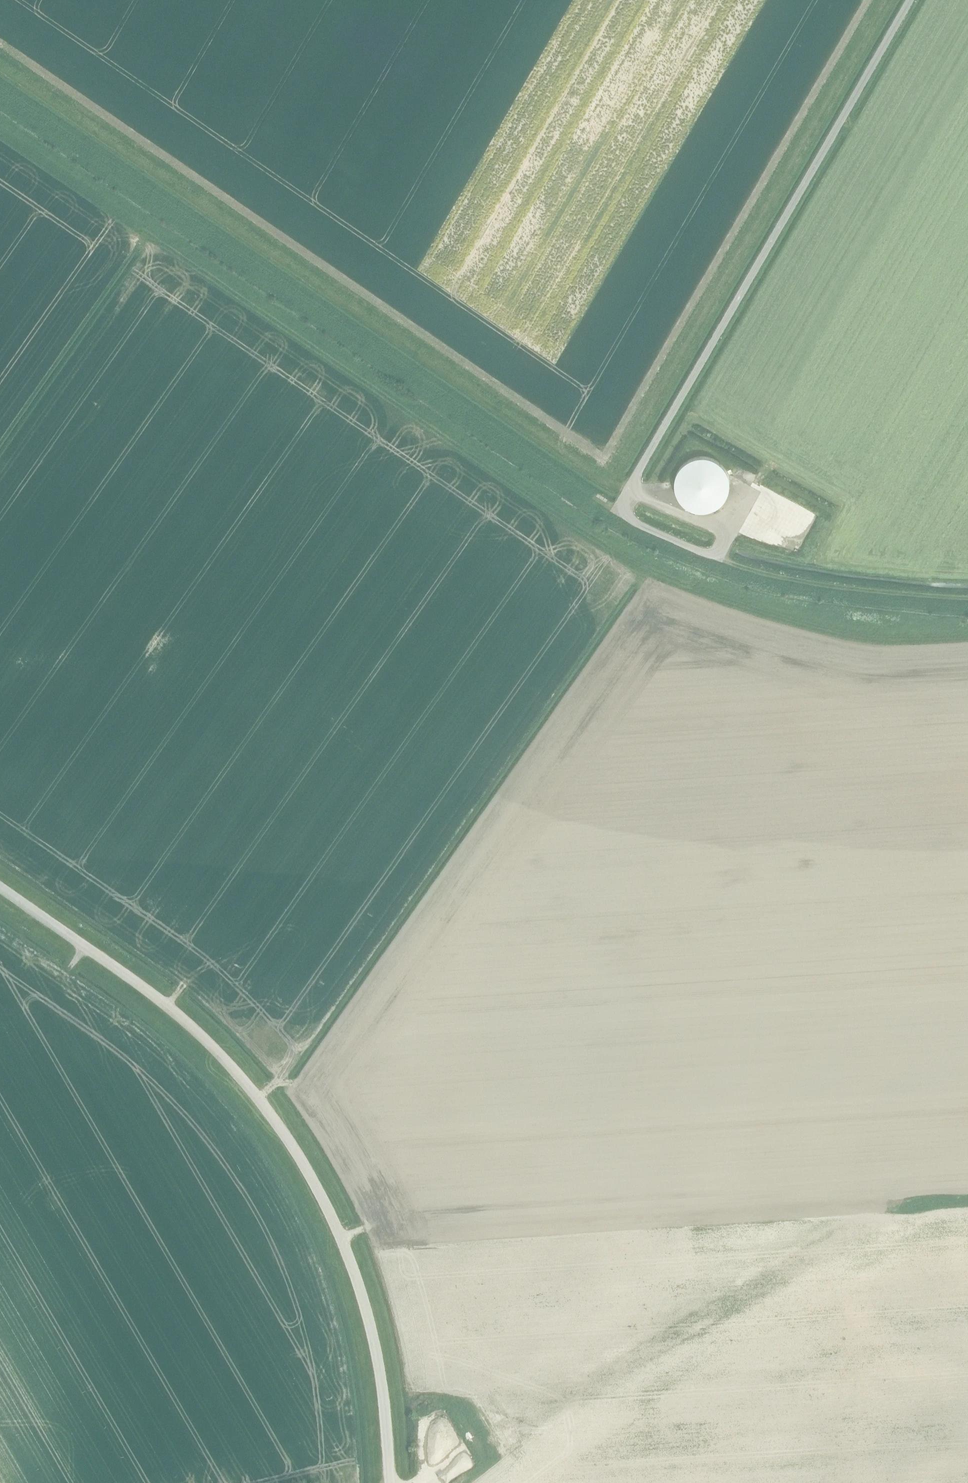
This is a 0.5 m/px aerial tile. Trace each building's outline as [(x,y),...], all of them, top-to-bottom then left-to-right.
[(673,476),(673,484),(675,491),(679,498),(684,504),(691,508),(698,509),(706,509),(714,507),(720,503),(725,498),(728,492),(730,485),(730,478),(729,471),(725,464),(721,459),(714,455),(708,452),(700,452),(692,453),(685,457),(680,462),(675,469),(673,476)] [(446,1469),(451,1476),(459,1469),(453,1463),(446,1469)] [(445,1471),(438,1476),(442,1481),(448,1476),(445,1471)]
